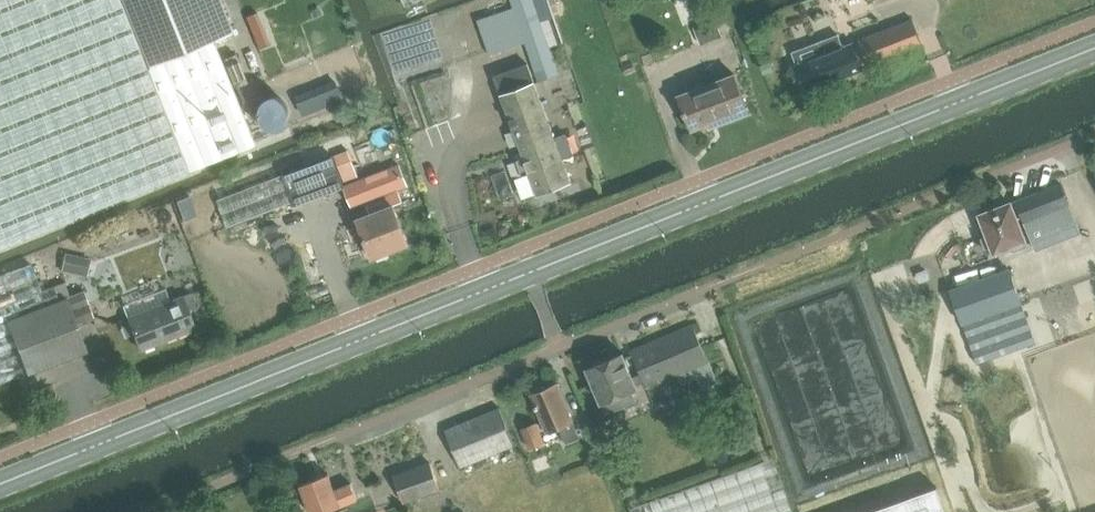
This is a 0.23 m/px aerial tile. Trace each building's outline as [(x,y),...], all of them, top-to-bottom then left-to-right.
[(255,142),(215,39),(234,31),(222,0),(0,0),(0,245),(255,142)] [(513,8),(477,19),(490,55),(526,42),(530,55),(540,81),(560,74),(550,47),(564,42),(557,21),(550,0),(511,0),(513,8)] [(701,44),(723,36),(716,18),(695,26),(701,44)] [(882,30),(859,39),(869,67),(922,46),(912,18),(882,30)] [(843,47),(838,34),(793,52),(798,65),(796,65),(807,92),(863,69),(853,43),(843,47)] [(764,64),(768,72),(778,68),(774,59),(764,64)] [(633,62),(623,67),(627,75),(637,71),(633,62)] [(562,154),(572,151),(566,135),(556,139),(528,64),(495,77),(525,158),(517,161),(523,177),(531,174),(538,193),(572,181),(562,154)] [(683,112),(685,116),(686,116),(692,130),(728,116),(730,121),(750,113),(735,73),(678,94),(685,111),(683,112)] [(343,99),(336,81),(298,96),(305,114),(343,99)] [(284,173),(218,198),(228,226),(294,201),(296,204),(345,186),(360,179),(349,150),(334,155),(285,174),(284,173)] [(360,179),(345,186),(373,258),(409,244),(394,205),(404,201),(400,190),(408,187),(400,165),(360,179)] [(1017,201),(1026,225),(1042,219),(1052,244),(1080,233),(1061,184),(1017,201)] [(1012,203),(996,209),(993,208),(987,210),(986,213),(981,215),(990,236),(982,239),(987,252),(995,249),(995,251),(1012,244),(1015,250),(1028,245),(1012,203)] [(86,276),(90,259),(65,253),(61,270),(86,276)] [(0,276),(0,383),(28,373),(7,319),(58,300),(53,286),(41,291),(31,264),(0,276)] [(1022,302),(1010,268),(951,289),(963,323),(978,363),(1036,342),(1022,302)] [(76,324),(94,318),(83,290),(58,300),(7,319),(28,373),(86,351),(76,324)] [(187,311),(196,308),(190,293),(182,297),(181,296),(128,317),(140,349),(194,328),(187,311)] [(693,324),(632,349),(648,386),(709,361),(693,324)] [(607,413),(638,400),(633,389),(638,387),(623,353),(588,368),(602,402),(607,413)] [(537,423),(537,422),(522,428),(530,447),(545,441),(541,431),(547,428),(548,431),(560,426),(567,443),(581,437),(558,382),(532,393),(543,420),(537,423)] [(500,406),(446,429),(461,467),(516,445),(500,406)] [(794,511),(775,457),(631,508),(633,511),(792,511),(794,511)] [(430,462),(395,475),(405,501),(440,488),(430,462)] [(335,490),(329,473),(302,484),(313,511),(324,511),(341,505),(358,498),(352,483),(335,490)] [(938,486),(866,511),(947,511),(938,486)]
